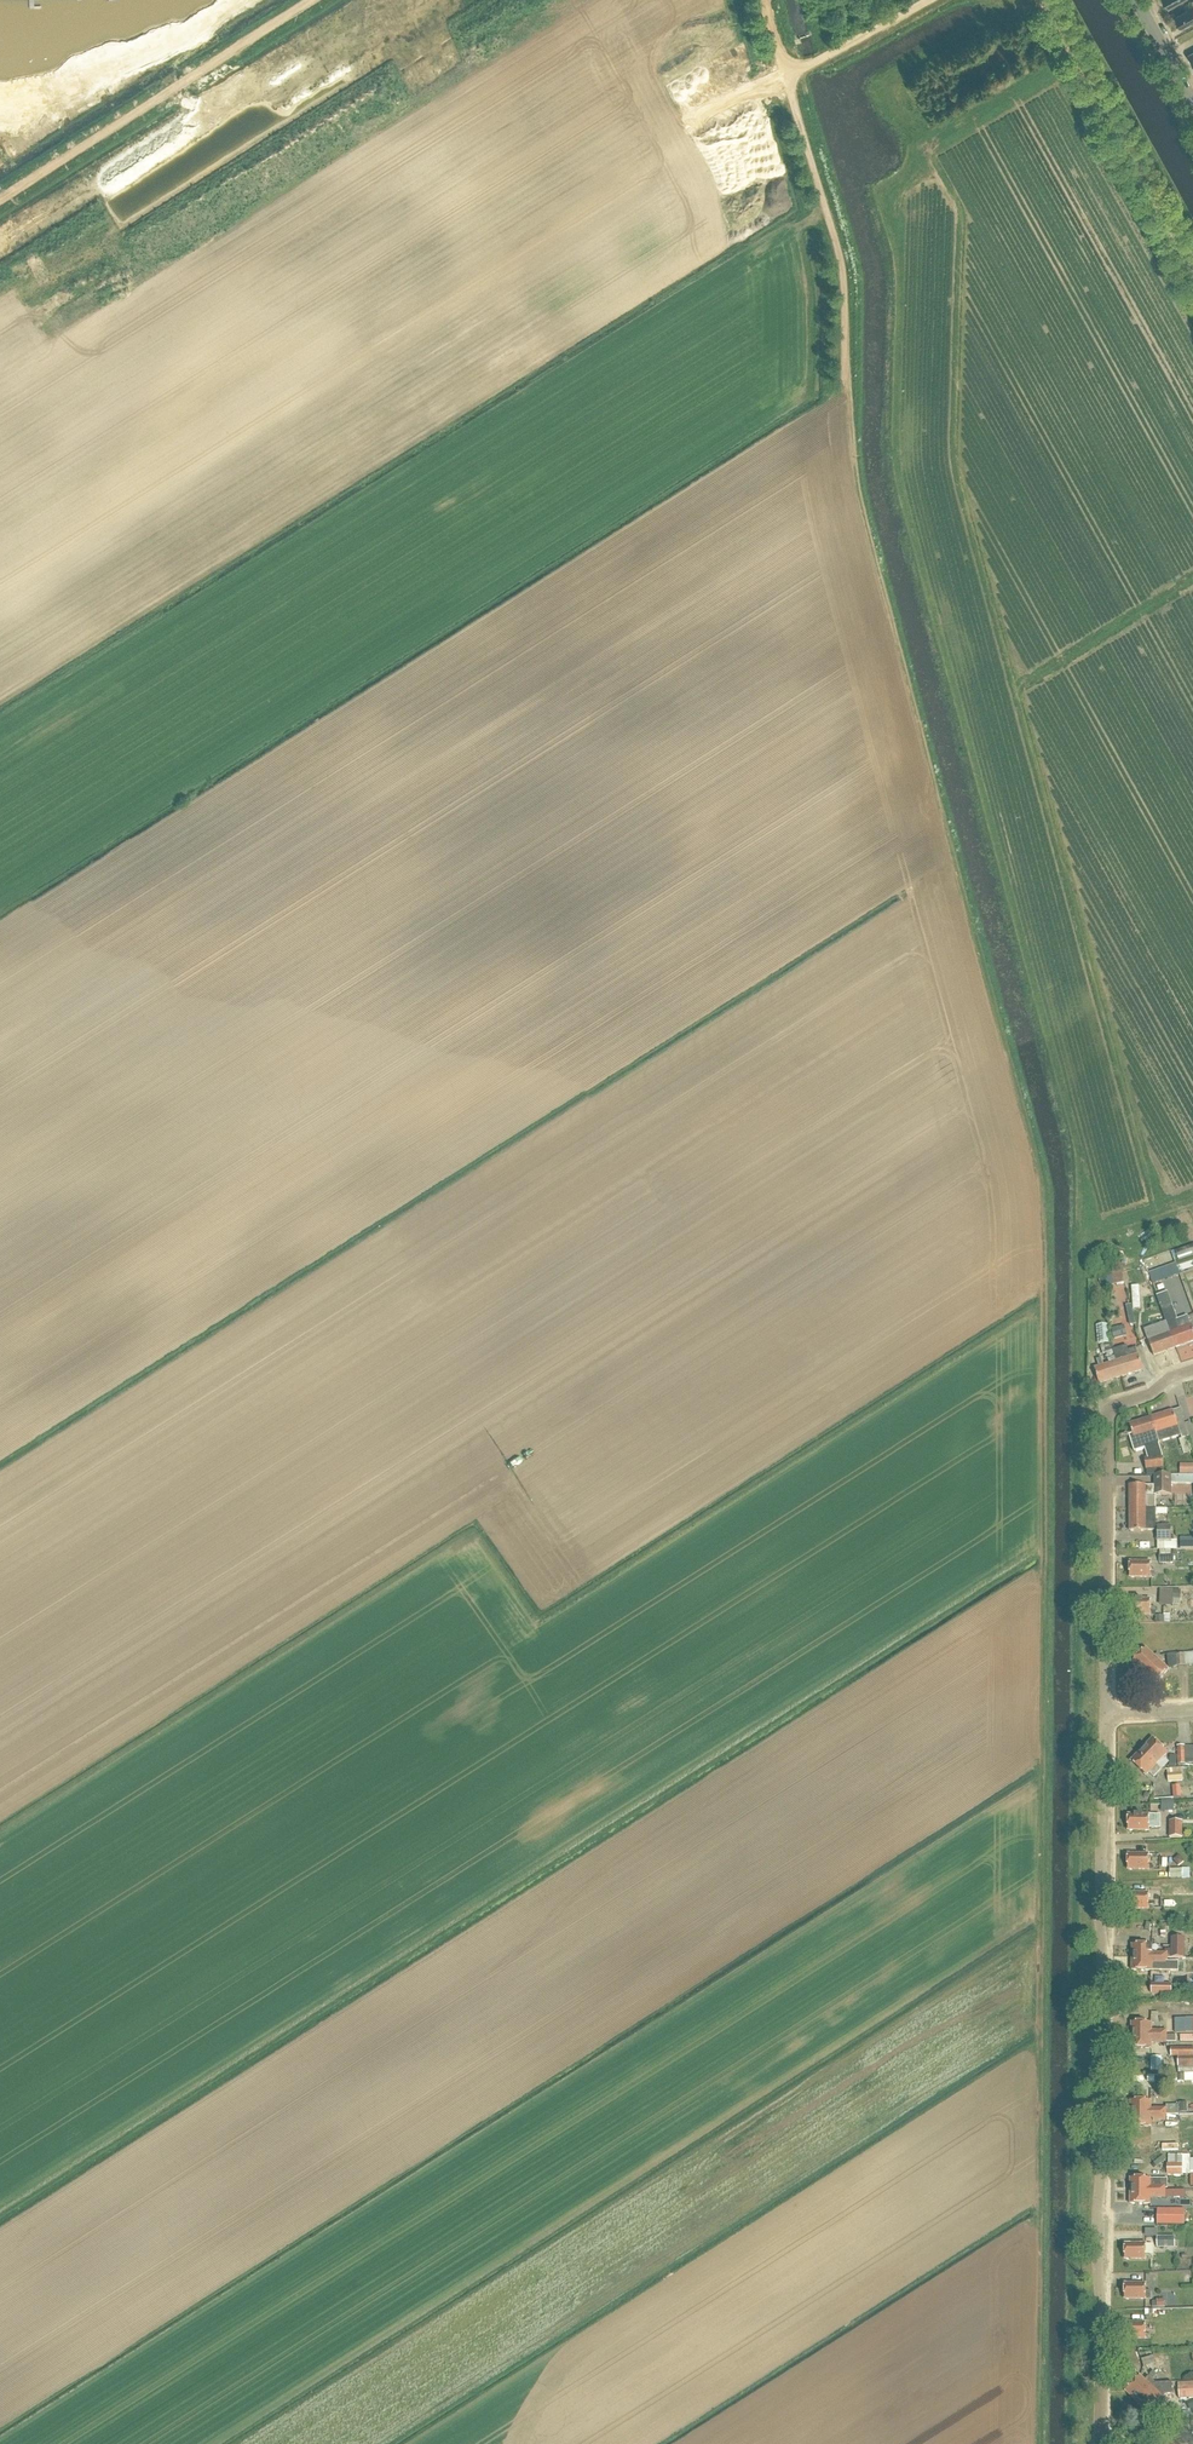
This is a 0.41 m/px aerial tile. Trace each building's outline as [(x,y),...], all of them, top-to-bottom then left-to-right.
[(1182,27),(1192,20),(1192,21),(1192,5),(1187,9),(1187,10),(1176,16),(1182,27)] [(1179,1257),(1192,1255),(1192,1248),(1178,1251),(1179,1257)] [(1151,1283),(1179,1277),(1176,1265),(1148,1272),(1151,1283)] [(1112,1274),(1115,1286),(1124,1284),(1122,1272),(1112,1274)] [(1142,1310),(1141,1287),(1131,1287),(1133,1311),(1142,1310)] [(1157,1297),(1166,1324),(1170,1334),(1175,1349),(1192,1342),(1192,1330),(1188,1317),(1178,1321),(1168,1293),(1157,1297)] [(1129,1326),(1135,1324),(1131,1305),(1125,1306),(1129,1326)] [(1166,1324),(1145,1331),(1154,1356),(1175,1349),(1170,1334),(1166,1324)] [(1096,1327),(1098,1345),(1110,1344),(1108,1326),(1096,1327)] [(1124,1327),(1112,1329),(1114,1337),(1125,1335),(1124,1327)] [(1106,1354),(1113,1352),(1113,1351),(1111,1345),(1104,1347),(1106,1354)] [(1113,1352),(1117,1363),(1121,1378),(1143,1371),(1139,1356),(1138,1356),(1136,1349),(1129,1352),(1127,1347),(1113,1351),(1113,1352)] [(1121,1378),(1117,1363),(1095,1370),(1100,1385),(1121,1378)] [(1173,1412),(1152,1419),(1156,1434),(1159,1443),(1173,1439),(1181,1437),(1182,1440),(1189,1438),(1182,1416),(1175,1418),(1173,1412)] [(1152,1419),(1130,1426),(1134,1441),(1156,1434),(1152,1419)] [(1188,1438),(1180,1441),(1184,1455),(1192,1452),(1188,1438)] [(1145,1458),(1146,1471),(1164,1469),(1163,1456),(1145,1458)] [(1192,1474),(1192,1464),(1179,1465),(1180,1475),(1192,1474)] [(1156,1509),(1156,1496),(1172,1496),(1172,1476),(1154,1476),(1154,1487),(1146,1487),(1146,1486),(1130,1487),(1130,1509),(1156,1509)] [(1189,1493),(1189,1485),(1172,1485),(1172,1493),(1189,1493)] [(1130,1532),(1146,1532),(1157,1531),(1158,1542),(1172,1542),(1171,1526),(1157,1526),(1157,1527),(1156,1527),(1156,1509),(1130,1509),(1130,1532)] [(1159,1556),(1159,1564),(1174,1564),(1174,1556),(1159,1556)] [(1130,1563),(1130,1579),(1151,1579),(1156,1579),(1156,1574),(1151,1574),(1151,1563),(1130,1563)] [(1173,1591),(1173,1600),(1181,1600),(1181,1591),(1173,1591)] [(1130,1616),(1151,1617),(1151,1616),(1156,1616),(1156,1609),(1151,1609),(1151,1601),(1130,1601),(1130,1616)] [(1146,1650),(1132,1665),(1143,1676),(1161,1657),(1158,1654),(1154,1657),(1146,1650)] [(1177,1667),(1185,1667),(1185,1666),(1192,1666),(1192,1654),(1185,1654),(1185,1656),(1176,1656),(1177,1667)] [(1161,1663),(1164,1660),(1161,1657),(1143,1676),(1154,1686),(1169,1671),(1161,1663)] [(1153,1740),(1141,1752),(1162,1771),(1169,1763),(1164,1758),(1168,1754),(1153,1740)] [(1177,1747),(1179,1766),(1187,1766),(1185,1747),(1177,1747)] [(1141,1752),(1131,1762),(1146,1777),(1149,1774),(1154,1779),(1162,1771),(1141,1752)] [(1183,1770),(1169,1771),(1169,1783),(1184,1782),(1183,1770)] [(1182,1799),(1181,1787),(1174,1788),(1174,1799),(1182,1799)] [(1129,1816),(1128,1832),(1149,1832),(1149,1829),(1160,1829),(1160,1816),(1129,1816)] [(1182,1840),(1183,1823),(1170,1823),(1169,1839),(1182,1840)] [(1128,1871),(1149,1871),(1154,1871),(1154,1866),(1149,1866),(1149,1855),(1128,1855),(1128,1871)] [(1175,1860),(1175,1863),(1178,1867),(1184,1863),(1180,1857),(1175,1860)] [(1171,1871),(1171,1881),(1183,1881),(1183,1871),(1171,1871)] [(1128,1910),(1149,1910),(1154,1910),(1154,1906),(1149,1906),(1149,1895),(1128,1894),(1128,1910)] [(1132,1959),(1167,1959),(1167,1958),(1179,1958),(1185,1958),(1185,1938),(1171,1938),(1171,1950),(1165,1950),(1165,1953),(1152,1953),(1152,1946),(1132,1946),(1132,1959)] [(1167,1958),(1167,1959),(1132,1959),(1132,1971),(1179,1972),(1179,1958),(1167,1958)] [(1151,1985),(1151,1995),(1171,1996),(1172,1985),(1151,1985)] [(1192,2036),(1192,2027),(1188,2027),(1188,2023),(1182,2023),(1182,2027),(1167,2027),(1167,2031),(1152,2031),(1152,2024),(1132,2024),(1132,2035),(1176,2035),(1181,2035),(1192,2036)] [(1176,2043),(1176,2035),(1132,2035),(1132,2049),(1152,2049),(1152,2043),(1176,2043)] [(1171,2049),(1171,2058),(1178,2058),(1192,2058),(1192,2049),(1171,2049)] [(1151,2058),(1151,2073),(1163,2073),(1163,2058),(1151,2058)] [(1178,2058),(1178,2068),(1192,2068),(1192,2058),(1178,2058)] [(1131,2115),(1166,2115),(1166,2109),(1151,2109),(1151,2102),(1131,2102),(1131,2115)] [(1131,2115),(1131,2128),(1151,2128),(1151,2121),(1166,2121),(1166,2115),(1131,2115)] [(1167,2164),(1167,2176),(1183,2176),(1183,2175),(1183,2155),(1169,2155),(1169,2164),(1167,2164)] [(1183,2175),(1191,2175),(1192,2175),(1192,2162),(1189,2162),(1189,2155),(1183,2155),(1183,2175)] [(1166,2193),(1166,2189),(1168,2189),(1168,2180),(1131,2180),(1131,2192),(1166,2193)] [(1166,2193),(1131,2192),(1130,2205),(1151,2205),(1151,2199),(1174,2199),(1174,2193),(1166,2193)] [(1157,2209),(1157,2226),(1180,2226),(1180,2211),(1173,2211),(1173,2210),(1157,2209)] [(1158,2248),(1175,2248),(1175,2237),(1158,2237),(1158,2248)] [(1125,2261),(1146,2261),(1151,2261),(1151,2256),(1146,2256),(1146,2245),(1125,2245),(1125,2261)] [(1125,2300),(1146,2300),(1151,2300),(1151,2292),(1146,2292),(1146,2284),(1125,2284),(1125,2300)] [(1157,2300),(1157,2308),(1165,2308),(1165,2300),(1157,2300)] [(1125,2324),(1125,2340),(1145,2340),(1146,2340),(1151,2340),(1151,2335),(1146,2335),(1146,2324),(1125,2324)] [(1140,2377),(1126,2392),(1137,2403),(1156,2384),(1149,2377),(1145,2381),(1140,2377)] [(1156,2384),(1137,2403),(1148,2414),(1166,2396),(1173,2395),(1172,2383),(1156,2384)] [(1179,2400),(1192,2400),(1192,2384),(1178,2385),(1179,2400)]
